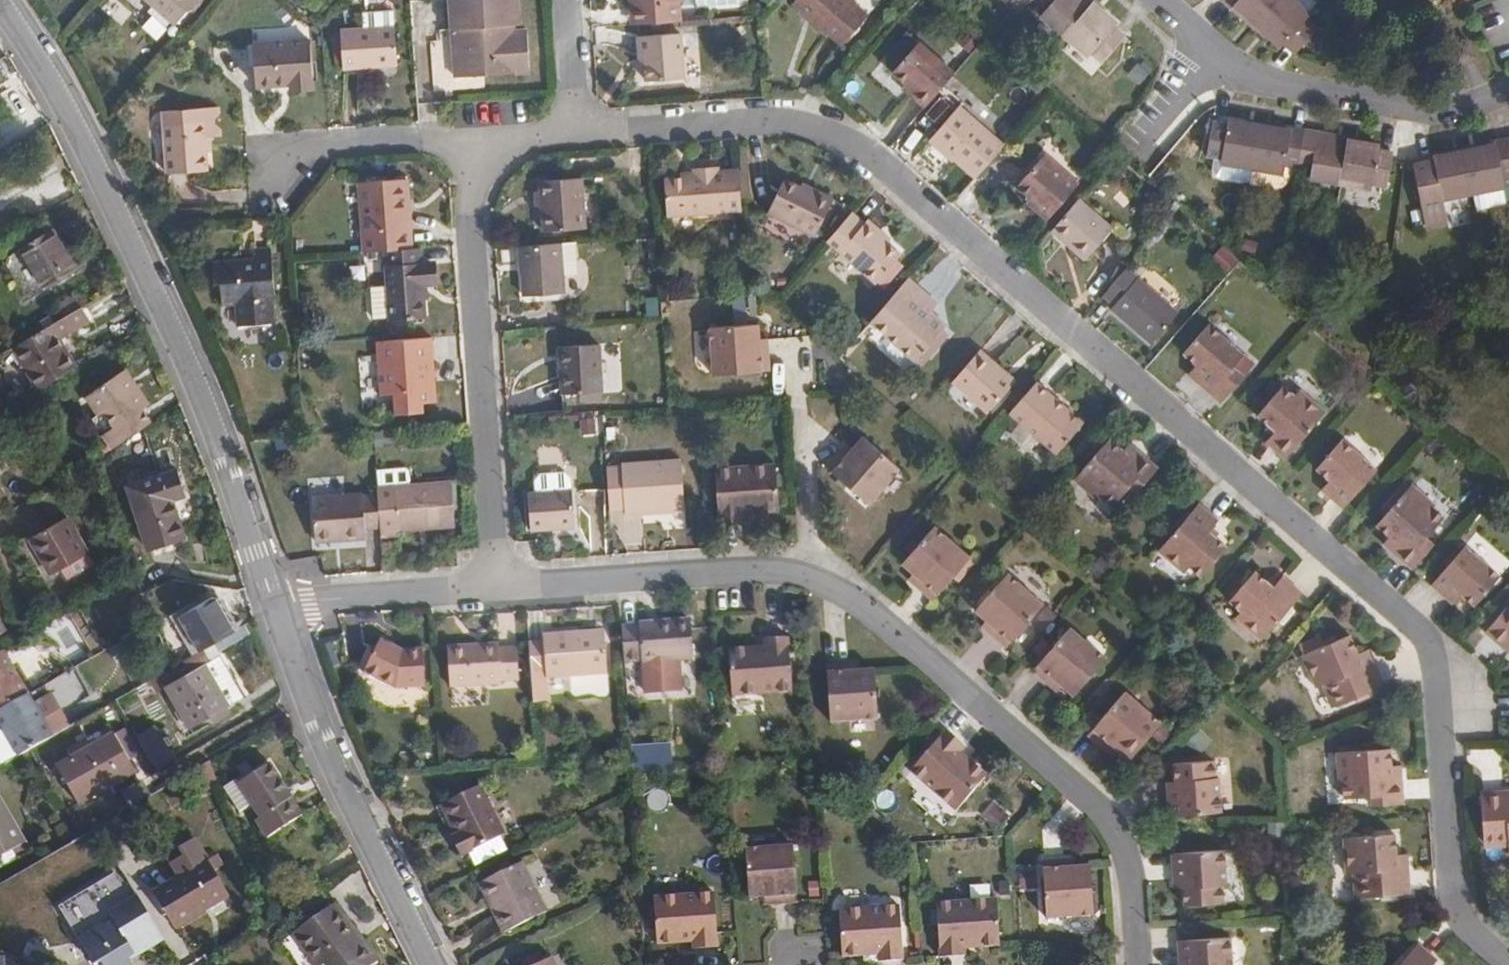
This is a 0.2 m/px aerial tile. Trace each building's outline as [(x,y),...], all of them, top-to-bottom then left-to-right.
[(89,25),(139,69),(176,26),(155,6),(140,22),(115,0),(110,0),(89,25)] [(455,78),(529,72),(527,32),(512,32),(512,27),(519,26),(517,0),(450,0),(455,78)] [(633,23),(682,21),(681,0),(631,0),(633,23)] [(794,4),(815,22),(813,24),(827,37),(830,34),(843,46),(869,16),(850,0),(797,0),(794,4)] [(1051,11),(1047,16),(1092,54),(1097,48),(1109,59),(1129,36),(1117,25),(1120,22),(1093,0),(1038,0),(1051,11)] [(1236,15),(1240,11),(1286,50),(1289,46),(1299,55),(1316,34),(1307,26),(1312,20),(1288,0),(1219,0),(1236,15)] [(396,27),(342,31),(345,68),(399,64),(396,27)] [(680,34),(638,36),(639,53),(645,54),(647,81),(683,79),(680,34)] [(256,86),(281,84),(281,79),(291,78),(291,84),(291,88),(314,87),(311,41),(253,45),(256,86)] [(920,103),(925,108),(955,73),(919,42),(902,62),(893,73),(915,92),(912,96),(920,103)] [(932,139),(977,179),(1005,146),(960,107),(932,139)] [(219,108),(164,112),(168,174),(209,171),(206,137),(221,137),(221,130),(216,126),(216,120),(219,117),(219,108)] [(1228,156),(1286,170),(1288,165),(1319,172),(1317,177),(1377,191),(1379,186),(1393,190),(1402,154),(1388,151),(1388,147),(1328,133),(1328,128),(1299,121),(1297,126),(1239,111),(1237,115),(1222,112),(1213,146),(1229,150),(1228,156)] [(1436,159),(1437,163),(1423,164),(1427,199),(1442,198),(1443,204),(1505,196),(1505,189),(1508,189),(1508,144),(1498,145),(1499,150),(1436,159)] [(1033,207),(1048,220),(1079,184),(1046,156),(1017,188),(1036,204),(1033,207)] [(743,210),(740,170),(720,171),(720,166),(695,167),(696,173),(665,175),(668,215),(743,210)] [(363,227),(365,252),(387,251),(408,249),(405,205),(410,204),(409,179),(360,183),(363,227)] [(542,181),(543,190),(544,205),(546,232),(587,229),(583,179),(542,181)] [(785,181),(769,213),(816,237),(834,200),(812,189),(809,192),(785,181)] [(1078,201),(1052,231),(1090,263),(1116,233),(1078,201)] [(414,249),(410,204),(405,205),(408,249),(414,249)] [(866,225),(853,213),(829,242),(879,284),(903,256),(889,244),(893,241),(870,221),(866,225)] [(47,227),(18,244),(40,282),(70,265),(47,227)] [(562,243),(522,246),(526,296),(566,294),(562,243)] [(423,263),(421,248),(414,249),(408,249),(387,251),(390,289),(392,319),(392,321),(426,319),(424,286),(434,285),(432,262),(423,263)] [(257,252),(257,262),(258,281),(275,280),(272,251),(257,252)] [(258,281),(257,262),(243,263),(243,260),(214,262),(216,284),(222,284),(224,306),(237,305),(239,328),(275,325),(274,303),(276,301),(275,280),(258,281)] [(1127,268),(1105,294),(1115,303),(1111,308),(1152,344),(1162,333),(1179,313),(1127,268)] [(909,278),(872,322),(917,361),(944,330),(928,316),(938,303),(909,278)] [(65,288),(48,298),(56,311),(72,301),(65,288)] [(392,319),(390,289),(373,290),(376,320),(392,319)] [(79,303),(10,344),(35,387),(74,365),(56,334),(86,316),(79,303)] [(761,347),(761,340),(759,324),(710,328),(714,375),(770,371),(769,347),(761,347)] [(1203,372),(1194,381),(1206,392),(1220,405),(1244,377),(1233,367),(1243,355),(1208,325),(1183,354),(1196,366),(1203,372)] [(944,330),(917,361),(924,367),(936,352),(951,336),(944,330)] [(432,338),(377,342),(381,395),(393,395),(395,416),(424,415),(424,404),(438,403),(436,382),(427,382),(427,370),(435,370),(432,338)] [(567,362),(563,362),(566,396),(584,395),(604,394),(606,394),(602,346),(567,349),(567,362)] [(993,368),(996,364),(980,350),(953,382),(990,413),(1013,385),(993,368)] [(1016,382),(996,364),(993,368),(1013,385),(1016,382)] [(1187,376),(1194,381),(1203,372),(1196,366),(1187,376)] [(101,430),(110,447),(146,422),(138,408),(144,404),(134,386),(128,389),(117,369),(81,391),(92,411),(99,409),(108,426),(101,430)] [(427,382),(436,382),(435,370),(427,370),(427,382)] [(1036,382),(1010,414),(1057,454),(1084,424),(1036,382)] [(1256,416),(1268,426),(1270,424),(1276,430),(1270,436),(1265,442),(1285,460),(1326,414),(1299,391),(1294,397),(1283,387),(1256,416)] [(604,394),(584,395),(584,403),(605,401),(604,394)] [(1270,424),(1268,426),(1265,430),(1270,436),(1276,430),(1270,424)] [(828,467),(829,468),(870,503),(901,468),(870,441),(864,435),(854,447),(850,453),(843,448),(828,467)] [(1129,458),(1121,451),(1108,440),(1073,481),(1086,492),(1096,502),(1100,498),(1111,507),(1128,488),(1136,494),(1157,468),(1136,451),(1129,458)] [(1309,480),(1324,494),(1332,484),(1338,490),(1330,499),(1343,511),(1377,470),(1342,440),(1309,480)] [(849,442),(846,445),(843,448),(850,453),(854,447),(849,442)] [(1128,444),(1121,451),(1129,458),(1136,451),(1128,444)] [(683,461),(609,469),(612,510),(626,508),(627,515),(687,511),(683,461)] [(777,464),(717,468),(721,523),(747,521),(746,509),(759,508),(759,512),(780,510),(777,464)] [(174,470),(125,485),(145,549),(180,539),(168,498),(181,494),(174,470)] [(540,481),(541,493),(574,491),(572,478),(568,475),(543,477),(540,481)] [(381,528),(382,536),(399,535),(399,530),(457,525),(453,481),(379,487),(379,493),(381,528)] [(1332,484),(1324,494),(1330,499),(1338,490),(1332,484)] [(1376,524),(1390,536),(1397,543),(1391,551),(1412,568),(1433,544),(1427,539),(1444,518),(1433,508),(1435,505),(1411,484),(1376,524)] [(541,493),(530,494),(533,532),(577,528),(574,491),(541,493)] [(381,528),(379,493),(313,499),(316,542),(366,538),(366,529),(381,528)] [(1206,534),(1212,528),(1218,521),(1212,515),(1199,504),(1158,552),(1183,574),(1188,568),(1200,578),(1227,547),(1215,537),(1213,540),(1206,534)] [(66,516),(29,537),(49,573),(86,554),(66,516)] [(902,563),(914,574),(920,578),(915,585),(934,601),(971,559),(935,526),(902,563)] [(1219,534),(1212,528),(1206,534),(1213,540),(1215,537),(1219,534)] [(1397,543),(1390,536),(1383,544),(1391,551),(1397,543)] [(1432,586),(1447,599),(1454,590),(1461,596),(1474,607),(1501,576),(1466,547),(1432,586)] [(1265,584),(1266,582),(1255,571),(1228,602),(1241,613),(1236,619),(1261,641),(1302,593),(1283,576),(1276,584),(1271,590),(1265,584)] [(976,610),(987,619),(994,626),(989,631),(1007,646),(1044,604),(1008,573),(976,610)] [(920,578),(914,574),(910,579),(915,585),(920,578)] [(1270,579),(1266,582),(1265,584),(1271,590),(1276,584),(1270,579)] [(1454,590),(1447,599),(1453,605),(1461,596),(1454,590)] [(215,599),(179,619),(198,652),(234,632),(215,599)] [(1040,632),(1053,614),(1043,607),(1030,624),(1040,632)] [(1506,650),(1508,648),(1508,610),(1507,608),(1486,633),(1506,650)] [(994,626),(987,619),(982,625),(989,631),(994,626)] [(642,628),(623,628),(626,663),(644,662),(645,665),(695,661),(692,621),(642,624),(642,628)] [(1044,679),(1053,686),(1058,681),(1064,686),(1068,690),(1075,696),(1107,659),(1071,626),(1034,669),(1044,679)] [(606,633),(579,635),(579,641),(606,638),(606,633)] [(546,643),(530,644),(535,704),(550,703),(548,680),(608,675),(606,638),(579,641),(579,635),(546,637),(546,643)] [(752,648),(729,650),(733,697),(793,693),(790,638),(765,640),(766,653),(753,654),(752,648)] [(1318,694),(1325,691),(1330,689),(1339,712),(1387,695),(1378,671),(1367,674),(1362,661),(1355,642),(1306,661),(1318,694)] [(394,691),(429,688),(428,656),(407,658),(382,644),(364,675),(394,691)] [(501,645),(449,649),(452,688),(521,683),(519,656),(518,648),(502,649),(501,645)] [(26,691),(1,648),(0,649),(0,707),(26,691)] [(1372,657),(1362,661),(1367,674),(1378,671),(1372,657)] [(200,662),(162,684),(187,727),(224,705),(200,662)] [(853,672),(852,665),(827,666),(831,723),(842,723),(879,721),(875,671),(860,672),(853,672)] [(1058,681),(1053,686),(1059,692),(1064,686),(1058,681)] [(1330,689),(1325,691),(1335,715),(1339,712),(1330,689)] [(17,754),(26,749),(50,735),(41,719),(26,691),(0,707),(0,726),(17,754)] [(1089,736),(1107,752),(1113,745),(1120,751),(1131,761),(1163,724),(1126,692),(1089,736)] [(155,727),(137,737),(157,773),(176,763),(155,727)] [(948,730),(912,772),(956,810),(977,786),(988,774),(972,760),(968,765),(956,755),(965,746),(948,730)] [(110,732),(55,764),(77,802),(132,771),(110,732)] [(1113,745),(1107,752),(1113,758),(1120,751),(1113,745)] [(1391,776),(1390,766),(1389,750),(1337,754),(1337,758),(1339,784),(1344,784),(1345,798),(1371,796),(1372,806),(1405,804),(1402,775),(1391,776)] [(22,754),(8,764),(14,774),(28,765),(22,754)] [(196,766),(207,786),(215,782),(207,760),(196,766)] [(1179,789),(1169,789),(1171,816),(1220,812),(1217,760),(1177,763),(1178,780),(1179,789)] [(271,764),(240,783),(261,818),(257,820),(267,837),(296,819),(287,802),(283,804),(280,797),(288,793),(271,764)] [(196,766),(189,770),(190,773),(198,787),(200,790),(207,786),(196,766)] [(1402,766),(1390,766),(1391,776),(1402,775),(1402,766)] [(1169,780),(1169,789),(1179,789),(1178,780),(1169,780)] [(466,832),(462,834),(457,837),(467,856),(497,840),(511,833),(486,784),(452,802),(466,832)] [(1486,843),(1508,842),(1508,801),(1507,791),(1483,792),(1486,843)] [(22,840),(0,800),(0,854),(22,840)] [(447,804),(462,834),(466,832),(452,802),(447,804)] [(115,816),(98,826),(111,849),(128,840),(115,816)] [(1347,874),(1355,874),(1360,874),(1361,898),(1411,895),(1409,869),(1398,869),(1397,855),(1395,836),(1345,840),(1347,874)] [(1174,854),(1176,882),(1185,881),(1185,888),(1187,906),(1226,902),(1222,850),(1174,854)] [(213,851),(205,855),(211,866),(219,860),(213,851)] [(753,899),(767,898),(775,897),(775,906),(800,904),(797,851),(749,855),(753,899)] [(211,866),(205,855),(151,889),(174,926),(227,893),(211,866)] [(1408,855),(1397,855),(1398,869),(1409,869),(1408,855)] [(525,865),(489,882),(503,913),(497,917),(506,936),(526,926),(549,914),(525,865)] [(1085,891),(1084,885),(1083,870),(1035,873),(1038,920),(1095,915),(1093,891),(1085,891)] [(503,913),(489,882),(481,886),(497,917),(503,913)] [(703,887),(655,890),(658,936),(679,935),(679,931),(694,931),(695,942),(719,941),(715,886),(703,887)] [(135,892),(107,910),(118,927),(106,934),(99,923),(76,937),(92,963),(99,959),(103,964),(125,964),(131,961),(127,954),(131,951),(139,951),(163,937),(135,892)] [(997,899),(938,903),(942,957),(966,955),(964,942),(978,941),(978,946),(1000,944),(997,899)] [(295,930),(318,964),(373,964),(353,933),(357,931),(337,901),(295,930)] [(901,906),(841,911),(844,957),(866,956),(866,950),(880,950),(881,961),(905,960),(901,906)] [(1182,964),(1231,964),(1230,937),(1180,941),(1182,964)] [(880,950),(866,950),(866,956),(866,960),(868,962),(881,961),(880,950)]
